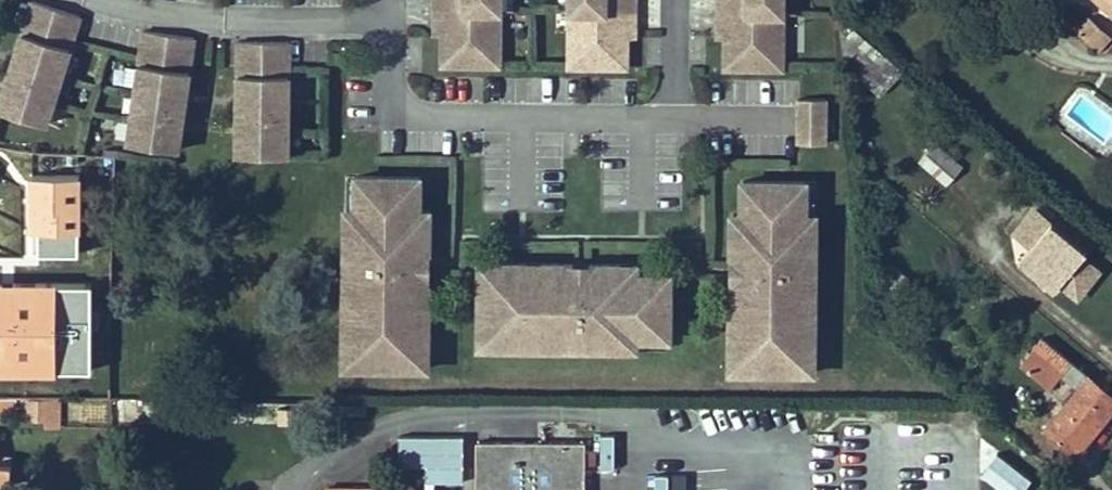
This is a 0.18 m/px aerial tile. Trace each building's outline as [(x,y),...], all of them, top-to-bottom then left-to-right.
[(33,0),(32,0),(0,103),(0,109),(46,124),(80,15),(33,0)] [(499,0),(435,0),(434,26),(442,26),(442,34),(442,63),(499,64),(499,0)] [(569,65),(626,66),(627,36),(627,28),(634,28),(635,0),(570,0),(569,65)] [(783,0),(718,0),(718,29),(725,29),(725,37),(725,67),(782,67),(783,0)] [(1111,12),(1111,0),(1099,0),(1111,12)] [(880,95),(905,70),(838,15),(844,64),(880,95)] [(1110,36),(1090,17),(1077,31),(1097,49),(1110,36)] [(194,36),(144,30),(128,142),(178,149),(194,36)] [(289,40),(239,40),(238,154),(288,154),(289,40)] [(798,98),(798,143),(825,144),(825,98),(798,98)] [(866,157),(867,137),(861,137),(859,157),(866,157)] [(933,138),(916,158),(944,182),(961,162),(933,138)] [(420,177),(356,176),(356,209),(346,209),(345,240),(355,240),(354,290),(345,290),(344,351),(356,351),(356,366),(415,367),(415,352),(427,352),(428,321),(418,321),(418,306),(428,306),(428,274),(419,275),(419,258),(429,258),(429,227),(419,226),(420,210),(420,177)] [(806,215),(806,182),(742,182),(742,215),(742,231),(732,231),(732,262),(741,262),(741,279),(732,278),(731,310),(741,310),(741,325),(731,325),(731,356),(743,356),(743,371),(802,372),(802,357),(814,357),(815,296),(805,296),(806,246),(815,246),(816,215),(806,215)] [(1086,242),(1052,214),(1049,218),(1034,205),(1012,230),(1028,243),(1020,260),(1055,287),(1060,280),(1082,297),(1105,266),(1084,250),(1086,242)] [(429,227),(429,210),(420,210),(419,226),(429,227)] [(742,215),(732,215),(732,231),(742,231),(742,215)] [(345,240),(345,290),(354,290),(355,240),(345,240)] [(805,296),(815,296),(815,246),(806,246),(805,296)] [(428,274),(429,258),(419,258),(419,275),(428,274)] [(110,260),(89,259),(87,296),(108,297),(110,260)] [(741,262),(732,262),(732,278),(741,279),(741,262)] [(636,339),(669,339),(669,275),(636,274),(620,274),(620,265),(589,264),(588,274),(572,274),(572,264),(541,264),(541,273),(526,274),(525,263),(495,263),(494,275),(479,276),(479,334),(494,334),(494,347),(554,347),(555,338),(605,338),(605,348),(636,348),(636,339)] [(495,263),(479,263),(479,276),(494,275),(495,263)] [(541,273),(541,264),(525,263),(526,274),(541,273)] [(588,274),(589,264),(572,264),(572,274),(588,274)] [(636,274),(637,264),(620,265),(620,274),(636,274)] [(428,321),(428,306),(418,306),(418,321),(428,321)] [(741,310),(731,310),(731,325),(741,325),(741,310)] [(30,328),(30,347),(109,347),(109,328),(30,328)] [(479,334),(478,347),(494,347),(494,334),(479,334)] [(1111,410),(1111,394),(1043,337),(1021,362),(1051,387),(1062,373),(1079,387),(1046,428),(1076,453),(1111,410)] [(555,338),(554,347),(605,348),(605,338),(555,338)] [(110,387),(109,347),(30,347),(31,388),(110,387)] [(344,351),(344,366),(356,366),(356,351),(344,351)] [(415,367),(427,367),(427,352),(415,352),(415,367)] [(731,356),(731,371),(743,371),(743,356),(731,356)] [(802,372),(814,372),(814,357),(802,357),(802,372)] [(60,393),(23,392),(22,420),(59,422),(60,393)] [(422,481),(462,483),(464,432),(397,430),(395,464),(423,465),(422,481)] [(588,464),(597,464),(598,449),(588,448),(588,442),(480,441),(479,489),(588,489),(588,464)] [(10,466),(11,455),(0,454),(0,465),(10,466)] [(8,486),(10,466),(0,465),(0,485),(8,486)] [(654,489),(686,489),(687,471),(655,470),(654,489)] [(397,471),(378,489),(333,489),(418,489),(397,471)]
